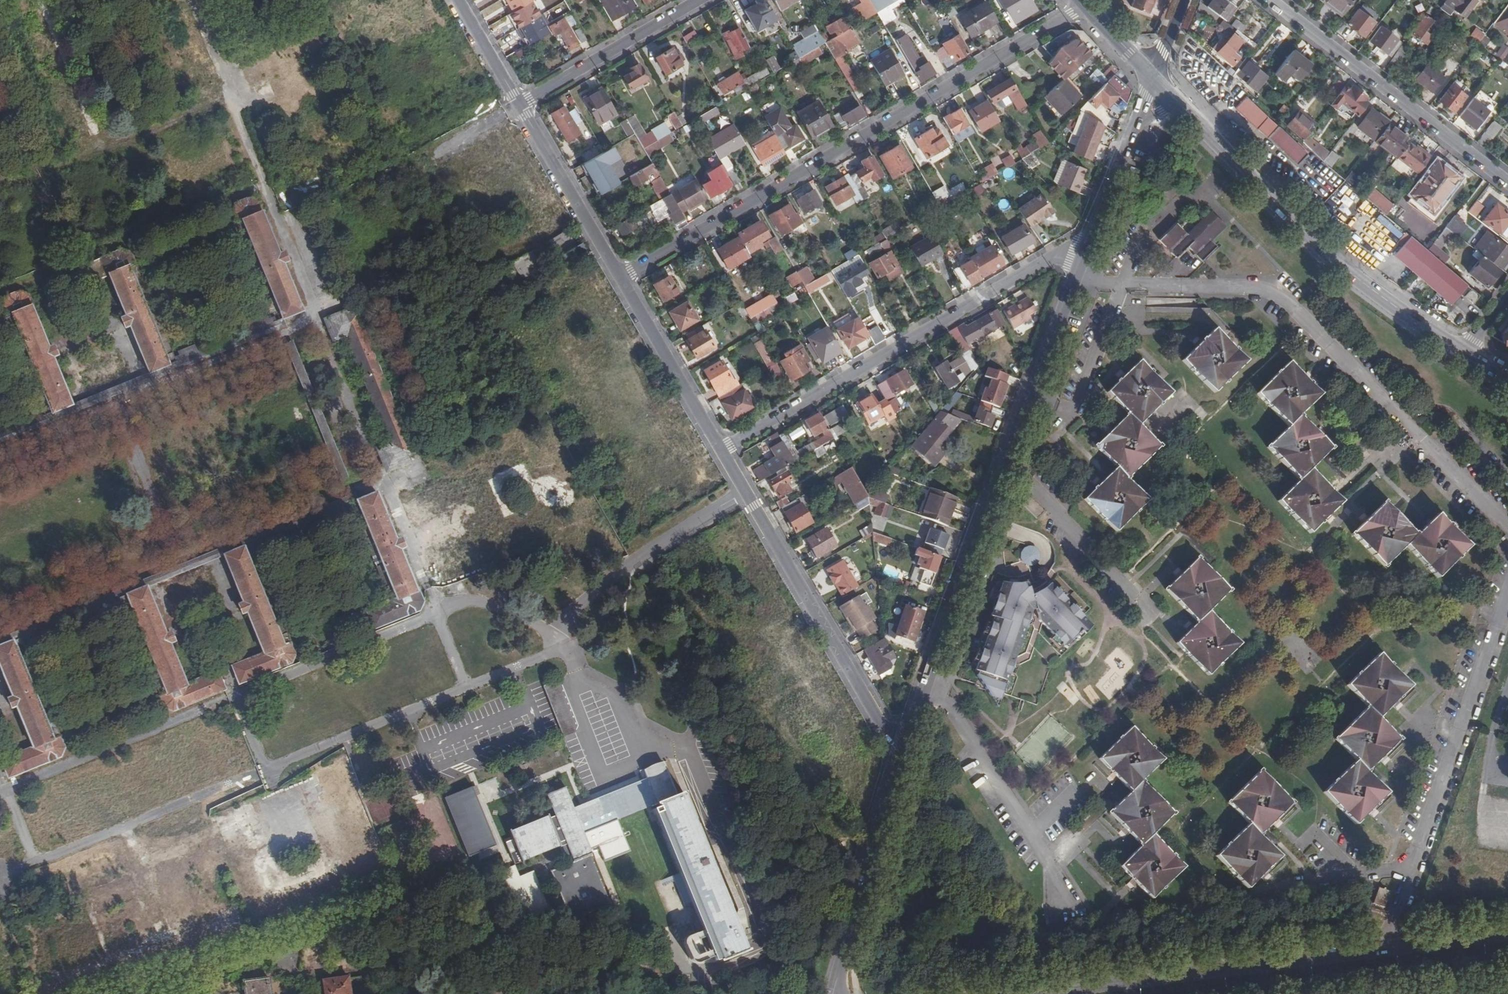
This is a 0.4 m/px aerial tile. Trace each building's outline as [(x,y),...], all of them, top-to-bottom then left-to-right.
[(513,11),(532,1),(535,0),(507,0),(513,11)] [(637,6),(634,0),(599,0),(605,9),(610,6),(617,17),(637,6)] [(766,0),(756,0),(755,1),(756,3),(752,6),(745,10),(757,31),(777,19),(766,0)] [(779,9),(794,0),(774,0),(779,9)] [(870,0),(865,0),(857,5),(858,6),(865,19),(877,12),(870,0)] [(877,12),(884,8),(879,0),(870,0),(877,12)] [(905,0),(897,0),(893,2),(887,6),(889,9),(905,0)] [(942,4),(950,17),(957,13),(954,7),(956,6),(953,0),(949,0),(942,4)] [(1034,9),(1030,0),(1003,0),(1014,20),(1034,9)] [(1132,6),(1149,13),(1155,0),(1134,0),(1132,6)] [(1225,20),(1235,6),(1226,0),(1212,0),(1207,6),(1225,20)] [(1324,0),(1322,0),(1320,2),(1338,16),(1340,13),(1324,0)] [(1340,13),(1341,13),(1351,0),(1324,0),(1340,13)] [(1445,3),(1463,17),(1475,1),(1474,0),(1447,0),(1445,3)] [(513,11),(510,13),(528,45),(550,33),(532,1),(513,11)] [(990,24),(997,20),(986,1),(960,16),(973,39),(992,29),(990,24)] [(1493,23),(1507,34),(1507,4),(1493,23)] [(605,9),(611,20),(617,17),(610,6),(605,9)] [(865,19),(858,6),(854,8),(862,20),(865,19)] [(884,8),(877,12),(884,23),(894,17),(889,9),(887,6),(884,8)] [(1373,22),(1358,10),(1347,24),(1363,36),(1373,22)] [(1432,20),(1425,15),(1411,33),(1426,44),(1432,36),(1424,30),(1432,20)] [(835,30),(838,34),(851,27),(844,16),(826,27),(830,33),(835,30)] [(565,17),(549,26),(555,37),(560,34),(569,50),(580,44),(565,17)] [(1450,29),(1454,24),(1445,17),(1441,22),(1450,29)] [(1236,19),(1231,25),(1236,29),(1240,32),(1244,26),(1236,19)] [(1256,44),(1266,30),(1262,27),(1263,26),(1254,20),(1252,22),(1242,33),(1256,44)] [(805,40),(793,47),(796,51),(799,57),(825,42),(820,34),(814,23),(801,32),(805,40)] [(829,40),(825,42),(834,57),(838,55),(847,50),(842,41),(855,34),(851,27),(838,34),(832,38),(829,40)] [(1390,57),(1400,45),(1402,43),(1381,27),(1370,41),(1390,57)] [(582,43),(587,39),(580,28),(574,31),(582,43)] [(732,38),(727,41),(734,55),(750,48),(739,28),(730,33),(732,38)] [(1469,36),(1478,43),(1484,35),(1476,28),(1469,36)] [(1064,78),(1098,47),(1080,29),(1072,29),(1040,47),(1051,59),(1047,64),(1062,80),(1064,78)] [(1251,49),(1256,44),(1242,33),(1240,32),(1236,29),(1226,42),(1217,52),(1231,65),(1237,59),(1231,54),(1242,41),(1251,49)] [(694,30),(682,36),(687,44),(699,38),(694,30)] [(723,34),(727,41),(732,38),(730,33),(728,31),(723,34)] [(820,34),(825,42),(829,40),(824,31),(820,34)] [(842,41),(847,50),(860,42),(855,34),(842,41)] [(956,60),(970,52),(960,34),(943,43),(945,48),(948,46),(952,54),(956,60)] [(899,50),(910,68),(912,67),(920,81),(934,73),(929,62),(922,67),(912,51),(909,45),(911,43),(906,35),(896,40),(901,49),(899,50)] [(1485,36),(1480,42),(1487,48),(1492,42),(1485,36)] [(1212,47),(1217,52),(1226,42),(1221,37),(1212,47)] [(1390,57),(1387,62),(1394,67),(1407,50),(1400,45),(1390,57)] [(515,52),(518,59),(528,53),(524,47),(515,52)] [(667,75),(682,65),(672,48),(657,57),(667,75)] [(1423,52),(1429,57),(1432,52),(1427,48),(1423,52)] [(871,61),(885,86),(905,75),(890,50),(871,61)] [(799,57),(796,51),(782,59),(786,65),(791,63),(799,57)] [(1310,65),(1291,51),(1274,74),(1284,82),(1289,75),(1298,81),(1310,65)] [(846,77),(850,75),(838,55),(834,57),(846,77)] [(799,57),(791,63),(795,69),(803,64),(799,57)] [(1237,69),(1232,75),(1245,87),(1248,84),(1255,91),(1266,77),(1248,62),(1241,71),(1237,69)] [(631,88),(648,78),(640,64),(632,68),(633,71),(623,77),(631,88)] [(1113,74),(1117,70),(1112,65),(1103,74),(1108,80),(1113,74)] [(1416,79),(1431,92),(1443,77),(1427,65),(1416,79)] [(747,87),(770,74),(765,66),(743,80),(744,82),(747,87)] [(743,80),(738,72),(718,84),(724,94),(744,82),(743,80)] [(846,77),(854,91),(860,87),(852,74),(850,75),(846,77)] [(1127,104),(1132,91),(1113,74),(1108,80),(1104,83),(1106,84),(1108,83),(1111,87),(1110,89),(1117,95),(1127,104)] [(1081,96),(1064,78),(1062,80),(1044,97),(1061,115),(1081,96)] [(1027,105),(1011,79),(988,92),(994,102),(997,100),(1009,93),(1015,103),(1019,109),(1027,105)] [(1330,104),(1344,86),(1345,85),(1338,81),(1324,100),(1330,104)] [(1105,109),(1117,95),(1110,89),(1111,87),(1108,83),(1106,84),(1104,83),(1088,102),(1094,107),(1098,102),(1105,109)] [(1465,96),(1452,85),(1440,101),(1453,112),(1465,96)] [(1359,115),(1368,103),(1365,101),(1367,98),(1353,87),(1350,90),(1344,86),(1330,104),(1335,108),(1341,101),(1359,115)] [(599,125),(616,115),(601,89),(583,99),(599,125)] [(1015,103),(1009,93),(997,100),(1003,110),(1015,103)] [(571,96),(567,98),(571,104),(575,102),(571,96)] [(1268,137),(1268,138),(1278,127),(1276,124),(1246,97),(1236,107),(1256,128),(1268,137)] [(1472,98),(1459,116),(1476,129),(1489,112),(1472,98)] [(999,120),(988,99),(969,111),(980,131),(999,120)] [(849,111),(859,105),(856,101),(846,107),(849,111)] [(818,102),(797,114),(810,137),(831,125),(818,102)] [(1088,115),(1099,122),(1106,110),(1105,109),(1098,102),(1094,107),(1088,102),(1080,110),(1088,115)] [(840,114),(847,125),(864,115),(859,105),(849,111),(846,107),(839,111),(840,114)] [(1279,118),(1288,109),(1283,105),(1275,115),(1279,118)] [(562,133),(575,124),(573,121),(567,112),(564,106),(551,114),(562,133)] [(701,124),(723,111),(719,106),(698,118),(701,124)] [(580,117),(574,108),(567,112),(573,121),(580,117)] [(969,123),(961,108),(943,118),(952,133),(969,123)] [(1376,139),(1388,123),(1389,122),(1372,109),(1358,127),(1374,140),(1376,139)] [(1300,110),(1288,126),(1303,139),(1315,123),(1300,110)] [(678,117),(675,112),(669,115),(672,120),(678,117)] [(781,133),(789,146),(803,138),(795,125),(791,127),(786,120),(784,121),(778,112),(766,119),(774,134),(775,135),(776,136),(781,133)] [(834,117),(841,128),(847,125),(840,114),(834,117)] [(1073,153),(1089,159),(1093,148),(1096,149),(1101,135),(1099,134),(1103,124),(1099,122),(1088,115),(1083,129),(1084,130),(1080,143),(1077,142),(1073,153)] [(678,117),(672,120),(677,129),(683,125),(678,117)] [(627,119),(620,123),(628,137),(635,133),(627,120),(627,119)] [(682,134),(697,125),(694,120),(679,129),(682,134)] [(1492,122),(1477,143),(1483,148),(1491,137),(1492,138),(1500,128),(1492,122)] [(1408,142),(1410,140),(1388,123),(1376,139),(1398,156),(1408,142)] [(580,133),(575,124),(562,133),(567,141),(580,133)] [(745,143),(734,124),(708,139),(719,158),(726,154),(745,143)] [(926,157),(948,145),(936,126),(915,138),(926,157)] [(1278,127),(1268,138),(1297,165),(1307,154),(1278,127)] [(1027,148),(1024,149),(1028,156),(1031,154),(1049,143),(1042,131),(1032,136),(1036,142),(1026,147),(1027,148)] [(779,143),(784,150),(789,146),(781,133),(776,136),(779,143)] [(644,148),(657,140),(653,134),(640,141),(644,148)] [(778,143),(779,143),(776,136),(775,135),(771,138),(753,148),(758,156),(778,143)] [(1309,135),(1302,142),(1322,160),(1329,153),(1309,135)] [(644,148),(648,155),(661,147),(657,140),(644,148)] [(1419,173),(1432,156),(1424,150),(1422,153),(1416,148),(1408,142),(1398,156),(1419,173)] [(778,143),(758,156),(764,165),(771,160),(775,158),(784,153),(778,143)] [(604,151),(600,144),(583,154),(587,161),(604,151)] [(894,178),(912,167),(899,145),(880,156),(894,178)] [(1024,149),(1021,145),(1016,148),(1022,159),(1028,156),(1024,149)] [(1336,145),(1327,156),(1333,161),(1342,150),(1336,145)] [(1422,153),(1424,150),(1418,145),(1416,148),(1422,153)] [(587,161),(580,164),(597,196),(621,183),(610,164),(621,158),(614,146),(604,151),(587,161)] [(727,171),(733,168),(726,154),(719,158),(722,164),(727,171)] [(865,167),(850,176),(857,189),(862,186),(863,180),(870,176),(873,180),(880,175),(875,167),(877,166),(871,155),(862,161),(865,167)] [(1005,169),(1015,163),(1010,156),(1001,161),(1005,169)] [(1079,193),(1082,185),(1079,184),(1082,178),(1085,168),(1068,162),(1059,184),(1079,193)] [(1464,183),(1436,162),(1407,201),(1434,222),(1464,183)] [(630,176),(630,177),(635,185),(645,179),(645,180),(649,178),(647,175),(652,172),(655,177),(659,175),(652,163),(645,167),(641,170),(630,176)] [(725,175),(728,174),(727,171),(722,164),(708,172),(712,179),(704,184),(705,186),(705,187),(710,196),(718,191),(720,193),(724,191),(723,189),(731,184),(725,175)] [(995,175),(998,173),(993,164),(985,168),(988,173),(990,177),(995,175)] [(728,174),(734,185),(742,181),(733,168),(727,171),(728,174)] [(1002,182),(1011,176),(1007,170),(998,175),(1002,182)] [(649,178),(645,180),(647,182),(649,181),(655,177),(652,172),(647,175),(649,178)] [(990,177),(988,173),(980,178),(982,182),(990,177)] [(850,176),(848,174),(844,176),(854,194),(859,191),(857,189),(850,176)] [(649,181),(660,199),(670,193),(659,175),(655,177),(649,181)] [(854,194),(844,176),(826,187),(837,204),(854,194)] [(623,181),(629,191),(634,188),(628,178),(623,181)] [(672,196),(681,212),(688,208),(690,210),(696,206),(695,204),(700,202),(707,197),(696,179),(678,190),(679,192),(672,196)] [(968,191),(970,195),(982,188),(980,184),(968,191)] [(943,187),(932,193),(938,202),(948,197),(943,187)] [(1367,196),(1384,215),(1393,207),(1376,188),(1367,196)] [(805,213),(821,203),(813,189),(801,197),(803,201),(799,203),(805,213)] [(859,191),(854,194),(858,201),(863,198),(859,191)] [(1019,209),(1031,227),(1040,220),(1038,218),(1043,214),(1044,216),(1046,217),(1054,211),(1041,192),(1019,209)] [(668,213),(678,230),(688,224),(681,212),(672,196),(670,193),(660,199),(648,207),(650,210),(656,220),(668,213)] [(270,325),(282,320),(302,311),(283,264),(287,262),(284,254),(279,255),(262,214),(265,213),(260,201),(250,198),(235,204),(232,213),(237,224),(226,229),(229,235),(239,231),(245,228),(280,315),(274,317),(267,320),(270,325)] [(803,221),(798,212),(795,213),(790,203),(772,214),(783,232),(803,221)] [(1479,215),(1482,205),(1474,203),(1472,213),(1479,215)] [(1499,232),(1507,220),(1507,213),(1496,204),(1483,220),(1499,232)] [(548,216),(558,211),(555,205),(545,209),(548,216)] [(1225,224),(1211,210),(1188,232),(1177,221),(1159,238),(1175,256),(1188,244),(1201,258),(1216,244),(1211,237),(1225,224)] [(839,221),(835,214),(831,218),(835,224),(839,221)] [(524,236),(547,222),(543,215),(520,229),(524,236)] [(630,217),(616,225),(623,236),(636,228),(630,217)] [(748,228),(740,232),(747,242),(744,244),(748,251),(756,246),(755,243),(766,236),(764,232),(766,231),(760,221),(752,225),(751,222),(747,225),(748,228)] [(1012,254),(1034,242),(1024,224),(1002,237),(1012,254)] [(1446,227),(1428,249),(1444,263),(1449,257),(1439,249),(1452,232),(1446,227)] [(577,247),(568,230),(541,245),(546,254),(551,251),(552,255),(558,251),(561,256),(577,247)] [(887,230),(874,236),(876,242),(890,236),(887,230)] [(740,232),(738,234),(740,238),(744,244),(747,242),(740,232)] [(911,247),(921,266),(944,252),(934,234),(911,247)] [(1428,249),(1411,234),(1395,253),(1451,301),(1467,283),(1444,263),(1428,249)] [(783,250),(775,237),(769,241),(765,244),(768,250),(772,247),(777,254),(783,250)] [(744,244),(740,238),(717,250),(728,268),(750,256),(748,251),(744,244)] [(890,246),(886,238),(879,242),(882,248),(883,249),(890,246)] [(1500,269),(1507,258),(1507,248),(1496,238),(1483,255),(1500,269)] [(882,248),(879,242),(866,249),(869,256),(882,248)] [(566,266),(587,254),(581,245),(577,247),(561,256),(566,266)] [(971,260),(976,268),(978,267),(983,276),(1004,264),(993,245),(986,250),(979,254),(971,259),(971,260)] [(847,260),(857,254),(854,248),(843,254),(847,260)] [(512,261),(522,282),(548,270),(539,249),(512,261)] [(148,375),(169,366),(167,361),(132,274),(138,272),(148,268),(145,261),(135,265),(130,254),(121,251),(106,257),(101,264),(106,278),(109,277),(125,317),(120,320),(123,328),(129,326),(148,375)] [(903,273),(890,251),(870,263),(878,276),(885,272),(890,281),(903,273)] [(955,263),(957,267),(971,260),(971,259),(969,255),(955,263)] [(1486,286),(1500,269),(1483,255),(1469,273),(1486,286)] [(977,275),(979,274),(976,268),(971,260),(957,267),(954,270),(965,288),(979,279),(977,275)] [(837,279),(848,299),(867,287),(862,277),(870,273),(864,263),(853,270),(847,273),(837,279)] [(804,286),(813,280),(805,267),(796,272),(804,286)] [(167,361),(173,359),(138,272),(132,274),(167,361)] [(830,279),(826,273),(813,280),(804,286),(808,291),(808,292),(830,279)] [(792,286),(796,284),(790,275),(786,278),(792,286)] [(665,302),(679,293),(668,276),(654,284),(665,302)] [(804,286),(796,290),(799,296),(808,291),(804,286)] [(1465,296),(1473,302),(1478,295),(1471,289),(1465,296)] [(71,406),(52,357),(56,356),(52,347),(48,349),(31,307),(33,306),(29,295),(20,292),(5,298),(1,307),(6,317),(0,320),(0,328),(8,325),(14,322),(49,408),(52,414),(71,406)] [(495,292),(490,295),(495,304),(500,301),(495,292)] [(785,297),(789,304),(798,299),(794,292),(785,297)] [(1027,315),(1033,311),(1027,300),(1003,313),(1012,330),(1030,320),(1027,315)] [(680,330),(697,319),(687,302),(670,313),(680,330)] [(780,307),(777,302),(767,308),(770,312),(780,307)] [(747,313),(741,303),(736,306),(742,317),(747,313)] [(770,312),(767,308),(755,315),(758,322),(771,314),(770,312)] [(387,471),(411,462),(409,456),(413,454),(358,315),(352,316),(350,311),(326,320),(335,342),(347,338),(389,444),(378,449),(387,471)] [(964,324),(957,328),(962,336),(965,342),(978,335),(979,338),(985,336),(1002,326),(1003,326),(995,312),(976,323),(973,327),(974,329),(969,332),(964,324)] [(750,318),(753,324),(758,322),(755,315),(750,318)] [(834,324),(837,329),(853,321),(850,315),(834,324)] [(246,335),(270,325),(267,320),(266,317),(243,326),(246,335)] [(285,328),(282,320),(270,325),(246,335),(205,351),(169,366),(148,375),(71,406),(52,414),(17,428),(0,435),(0,444),(285,328)] [(864,339),(854,320),(853,321),(837,329),(849,347),(864,339)] [(822,360),(841,349),(828,327),(810,338),(822,360)] [(1200,357),(1193,349),(1182,359),(1214,391),(1247,360),(1215,328),(1204,338),(1212,346),(1200,357)] [(697,358),(715,347),(705,330),(687,340),(697,358)] [(763,340),(759,334),(753,338),(756,344),(763,340)] [(965,342),(962,336),(954,341),(961,354),(964,353),(970,350),(969,349),(965,342)] [(1204,338),(1193,349),(1200,357),(1212,346),(1204,338)] [(500,339),(490,345),(500,363),(510,358),(500,339)] [(763,340),(756,344),(765,359),(771,355),(763,340)] [(347,477),(291,341),(282,344),(339,481),(347,477)] [(169,366),(205,351),(201,344),(179,352),(180,356),(173,359),(167,361),(169,366)] [(794,353),(802,348),(800,344),(791,349),(794,353)] [(806,361),(809,360),(802,348),(794,353),(791,349),(783,353),(786,358),(780,361),(791,379),(810,368),(806,361)] [(970,350),(964,353),(974,371),(979,366),(970,350)] [(120,355),(77,370),(85,392),(128,377),(120,355)] [(943,368),(937,372),(948,391),(960,384),(965,378),(964,375),(970,372),(962,358),(949,365),(947,361),(941,365),(943,368)] [(1126,387),(1119,380),(1108,391),(1129,414),(1140,425),(1174,394),(1141,359),(1129,371),(1136,377),(1126,387)] [(1256,390),(1288,424),(1299,413),(1321,392),(1310,380),(1301,387),(1292,378),(1300,370),(1289,359),(1256,390)] [(704,370),(719,396),(739,385),(735,378),(733,379),(721,360),(704,370)] [(781,371),(776,363),(770,366),(775,374),(781,371)] [(775,374),(770,366),(765,369),(770,377),(772,375),(778,386),(787,381),(781,371),(775,374)] [(989,366),(977,398),(999,406),(1011,374),(989,366)] [(904,370),(877,386),(885,399),(885,400),(903,390),(904,393),(907,392),(905,389),(913,385),(904,370)] [(1310,380),(1300,370),(1292,378),(1301,387),(1310,380)] [(1129,371),(1119,380),(1126,387),(1136,377),(1129,371)] [(533,375),(527,378),(531,386),(537,383),(533,375)] [(739,385),(719,396),(732,418),(750,407),(746,398),(749,396),(744,389),(743,390),(740,384),(739,385)] [(885,400),(885,399),(877,404),(871,394),(855,404),(868,425),(884,416),(888,422),(896,418),(885,400)] [(955,394),(940,412),(946,414),(960,398),(955,394)] [(940,412),(933,399),(928,402),(937,415),(940,412)] [(959,419),(988,430),(993,417),(986,414),(987,410),(992,412),(994,406),(981,401),(975,419),(953,410),(951,416),(959,419)] [(831,424),(847,414),(843,406),(826,416),(831,424)] [(934,464),(941,456),(943,454),(935,447),(959,419),(951,416),(946,414),(940,412),(937,415),(921,435),(925,439),(918,448),(917,449),(934,464)] [(1298,478),(1310,467),(1332,446),(1320,435),(1312,442),(1302,432),(1310,424),(1299,413),(1288,424),(1267,445),(1298,478)] [(829,431),(819,414),(805,422),(814,437),(823,432),(826,436),(808,446),(811,451),(814,450),(820,446),(833,439),(829,431)] [(1140,425),(1129,414),(1118,424),(1124,430),(1114,440),(1107,434),(1096,444),(1117,466),(1129,479),(1161,448),(1140,425)] [(1124,430),(1118,424),(1107,434),(1114,440),(1124,430)] [(1312,442),(1320,435),(1310,424),(1302,432),(1312,442)] [(658,446),(666,441),(660,432),(652,437),(658,446)] [(776,433),(770,436),(776,444),(770,448),(776,457),(763,464),(763,465),(770,476),(788,465),(793,462),(790,457),(788,453),(779,437),(776,433)] [(784,434),(779,437),(788,453),(793,449),(784,434)] [(811,451),(808,446),(798,452),(801,457),(811,451)] [(820,446),(814,450),(818,457),(824,454),(820,446)] [(790,457),(793,462),(801,457),(798,452),(790,457)] [(686,458),(690,464),(698,459),(694,453),(686,458)] [(770,476),(763,465),(752,471),(759,482),(770,476)] [(788,465),(770,476),(773,480),(787,472),(791,470),(788,465)] [(1149,501),(1129,479),(1117,466),(1106,477),(1113,484),(1102,494),(1095,487),(1085,497),(1117,532),(1149,501)] [(893,467),(889,473),(900,477),(902,470),(893,467)] [(1314,485),(1321,478),(1310,467),(1298,478),(1277,498),(1308,531),(1342,500),(1331,488),(1324,496),(1314,485)] [(837,476),(855,505),(868,497),(861,487),(850,468),(837,476)] [(787,472),(773,480),(770,482),(778,498),(788,492),(786,489),(788,487),(786,483),(791,480),(787,472)] [(652,484),(659,482),(656,473),(649,475),(652,484)] [(1113,484),(1106,477),(1095,487),(1102,494),(1113,484)] [(1331,488),(1321,478),(1314,485),(1324,496),(1331,488)] [(861,487),(868,497),(872,492),(867,483),(861,487)] [(946,526),(957,498),(933,489),(922,517),(946,526)] [(419,610),(425,600),(420,588),(416,590),(399,549),(404,547),(400,538),(396,540),(376,492),(355,500),(392,592),(387,595),(378,599),(380,606),(368,610),(375,629),(419,610)] [(872,492),(868,497),(885,504),(888,497),(872,492)] [(45,627),(90,609),(125,595),(145,586),(223,555),(244,546),(278,532),(321,514),(349,503),(355,500),(352,493),(0,637),(0,646),(45,627)] [(775,503),(779,509),(781,508),(789,503),(785,497),(775,503)] [(869,503),(868,497),(855,505),(859,511),(863,509),(867,517),(870,515),(869,503)] [(885,504),(868,497),(869,503),(877,506),(874,514),(883,517),(888,505),(885,504)] [(789,503),(781,508),(784,513),(801,504),(798,499),(789,503)] [(1405,544),(1417,533),(1385,501),(1374,512),(1380,519),(1370,528),(1363,522),(1353,532),(1385,564),(1405,544)] [(811,522),(801,504),(784,513),(795,532),(811,522)] [(1380,519),(1374,512),(1363,522),(1370,528),(1380,519)] [(1438,513),(1417,533),(1405,544),(1438,576),(1469,545),(1459,534),(1450,540),(1441,531),(1448,524),(1438,513)] [(864,537),(872,533),(872,526),(871,524),(860,530),(864,537)] [(1459,534),(1448,524),(1441,531),(1450,540),(1459,534)] [(930,528),(924,543),(943,550),(949,536),(930,528)] [(832,548),(836,546),(826,529),(807,540),(812,550),(810,552),(814,559),(832,548)] [(282,541),(278,532),(244,546),(246,552),(251,549),(258,547),(260,550),(282,541)] [(888,546),(890,542),(875,536),(874,541),(888,546)] [(924,552),(940,558),(943,550),(924,543),(916,540),(912,548),(924,552)] [(246,552),(244,546),(223,555),(242,603),(238,604),(241,613),(245,611),(262,653),(230,666),(237,684),(290,663),(294,653),(289,643),(289,642),(282,643),(279,638),(246,552)] [(836,554),(832,548),(814,559),(817,564),(836,554)] [(1032,555),(1032,553),(1032,552),(1031,550),(1030,549),(1028,548),(1026,549),(1024,549),(1023,551),(1023,552),(1023,554),(1023,556),(1024,557),(1026,558),(1028,558),(1030,558),(1031,557),(1032,555)] [(286,635),(251,549),(246,552),(279,638),(286,635)] [(933,576),(940,558),(924,552),(917,570),(923,572),(933,576)] [(1197,621),(1209,609),(1228,589),(1197,556),(1186,566),(1192,573),(1181,583),(1175,576),(1164,586),(1197,621)] [(841,597),(858,587),(842,560),(825,570),(829,576),(828,577),(832,585),(834,584),(841,597)] [(1192,573),(1186,566),(1175,576),(1181,583),(1192,573)] [(210,570),(167,583),(173,604),(216,591),(210,570)] [(928,589),(933,576),(923,572),(922,575),(918,585),(928,589)] [(918,585),(922,575),(916,573),(912,583),(918,585)] [(1064,594),(1054,584),(1051,581),(1040,586),(1031,588),(1032,593),(1029,593),(1023,579),(1012,582),(1001,580),(996,595),(998,595),(996,603),(993,603),(990,612),(993,613),(991,619),(986,632),(981,646),(976,660),(974,668),(976,669),(976,673),(986,700),(992,703),(1002,677),(1006,664),(1019,631),(1023,618),(1026,611),(1031,610),(1035,613),(1050,628),(1061,639),(1065,644),(1073,635),(1076,638),(1092,622),(1081,611),(1072,602),(1064,594)] [(1059,581),(1054,584),(1064,594),(1067,591),(1059,581)] [(145,586),(125,595),(127,600),(162,685),(155,688),(147,692),(149,699),(158,696),(163,707),(172,711),(223,690),(215,672),(184,685),(167,643),(172,641),(170,632),(164,634),(145,586)] [(910,589),(904,587),(901,593),(907,595),(910,589)] [(125,595),(90,609),(93,618),(116,608),(115,606),(121,603),(127,600),(125,595)] [(857,596),(839,607),(845,618),(847,617),(855,630),(861,640),(876,631),(871,621),(875,619),(866,605),(864,606),(857,596)] [(127,600),(121,603),(155,688),(162,685),(127,600)] [(1075,600),(1072,602),(1081,611),(1084,608),(1075,600)] [(900,621),(917,627),(922,613),(905,606),(900,621)] [(1239,642),(1209,609),(1197,621),(1203,628),(1192,638),(1186,631),(1176,640),(1207,673),(1239,642)] [(847,617),(845,618),(853,632),(855,630),(847,617)] [(986,632),(991,619),(986,618),(981,630),(986,632)] [(1028,620),(1023,618),(1019,631),(1023,633),(1028,620)] [(912,641),(917,627),(900,621),(895,634),(912,641)] [(1203,628),(1197,621),(1186,631),(1192,638),(1203,628)] [(0,646),(0,669),(11,696),(7,698),(10,706),(14,705),(31,746),(0,759),(7,777),(60,756),(63,748),(58,736),(67,732),(64,725),(55,729),(48,732),(14,647),(20,644),(25,642),(27,645),(49,636),(45,627),(0,646)] [(774,634),(778,641),(790,635),(786,628),(774,634)] [(1056,643),(1061,639),(1050,628),(1046,633),(1056,643)] [(295,632),(286,635),(279,638),(282,643),(289,642),(289,643),(298,639),(295,632)] [(880,640),(864,650),(879,676),(887,672),(882,664),(895,656),(885,639),(881,642),(880,640)] [(971,657),(976,660),(981,646),(976,645),(971,657)] [(1346,682),(1366,703),(1377,716),(1390,704),(1383,696),(1392,687),(1400,694),(1410,685),(1378,651),(1346,682)] [(1006,664),(1002,677),(1006,678),(1012,667),(1006,664)] [(1390,704),(1400,694),(1392,687),(1383,696),(1390,704)] [(1353,756),(1365,769),(1376,758),(1370,751),(1380,741),(1387,747),(1398,737),(1377,716),(1366,703),(1332,735),(1353,756)] [(1129,788),(1140,777),(1161,757),(1130,724),(1097,756),(1108,767),(1116,760),(1125,769),(1118,776),(1129,788)] [(1370,751),(1376,758),(1387,747),(1380,741),(1370,751)] [(1385,791),(1365,769),(1353,756),(1319,789),(1352,823),(1364,811),(1358,804),(1368,794),(1375,800),(1385,791)] [(1116,760),(1108,767),(1118,776),(1125,769),(1116,760)] [(646,779),(666,770),(662,762),(642,771),(646,779)] [(1224,799),(1245,820),(1256,832),(1269,821),(1261,813),(1272,803),(1280,810),(1290,801),(1258,768),(1224,799)] [(677,795),(666,770),(646,779),(573,809),(564,789),(545,797),(554,819),(548,821),(546,818),(509,833),(513,843),(516,850),(520,861),(558,846),(557,843),(563,841),(571,861),(589,854),(591,854),(583,833),(651,806),(653,814),(659,812),(683,873),(708,934),(719,960),(744,950),(681,794),(677,795)] [(1139,841),(1150,830),(1171,809),(1140,777),(1129,788),(1107,809),(1117,819),(1124,812),(1136,823),(1128,830),(1139,841)] [(471,788),(444,798),(468,856),(495,845),(471,788)] [(1364,811),(1375,800),(1368,794),(1358,804),(1364,811)] [(1269,821),(1280,810),(1272,803),(1261,813),(1269,821)] [(1117,819),(1128,830),(1136,823),(1124,812),(1117,819)] [(1256,832),(1245,820),(1212,853),(1244,885),(1256,875),(1249,867),(1258,858),(1265,865),(1277,854),(1256,832)] [(1181,862),(1150,830),(1139,841),(1118,860),(1129,872),(1136,866),(1145,875),(1138,882),(1149,893),(1181,862)] [(557,843),(558,846),(566,864),(550,871),(570,920),(609,903),(589,854),(571,861),(563,841),(557,843)] [(516,850),(513,843),(506,845),(509,852),(516,850)] [(516,850),(509,852),(514,865),(520,861),(516,850)] [(1249,867),(1256,875),(1265,865),(1258,858),(1249,867)] [(550,913),(533,873),(519,878),(514,866),(500,872),(521,923),(550,913)] [(1129,872),(1138,882),(1145,875),(1136,866),(1129,872)] [(684,944),(708,934),(683,873),(660,882),(684,944)] [(1381,907),(1387,891),(1375,888),(1370,903),(1381,907)] [(343,945),(336,951),(341,957),(348,951),(343,945)] [(346,978),(346,976),(322,980),(324,993),(349,993),(346,978)] [(346,978),(349,993),(361,992),(359,977),(346,978)] [(268,978),(242,982),(244,993),(271,993),(268,978)]
